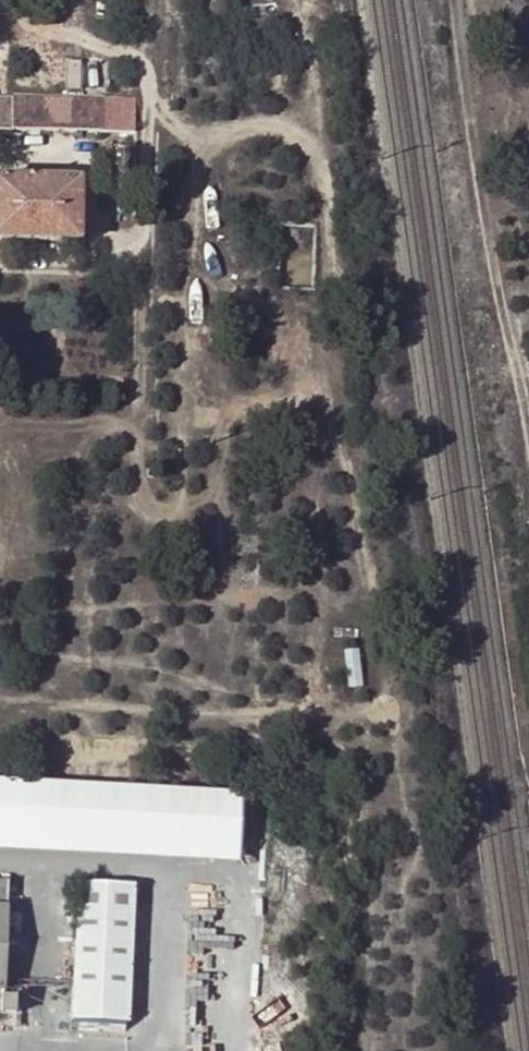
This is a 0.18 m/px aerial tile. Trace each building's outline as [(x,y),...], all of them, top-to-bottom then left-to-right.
[(38,98),(0,97),(0,129),(38,130),(38,98)] [(38,130),(105,130),(105,99),(38,98),(38,130)] [(105,99),(105,130),(137,131),(137,100),(105,99)] [(81,239),(81,179),(33,179),(33,172),(20,172),(19,179),(0,179),(0,238),(81,239)] [(244,792),(0,780),(0,851),(241,863),(244,792)] [(14,998),(4,998),(4,991),(7,934),(9,883),(0,882),(0,1016),(14,1017),(14,998)] [(71,1023),(126,1028),(133,890),(78,886),(78,888),(71,1023)]
